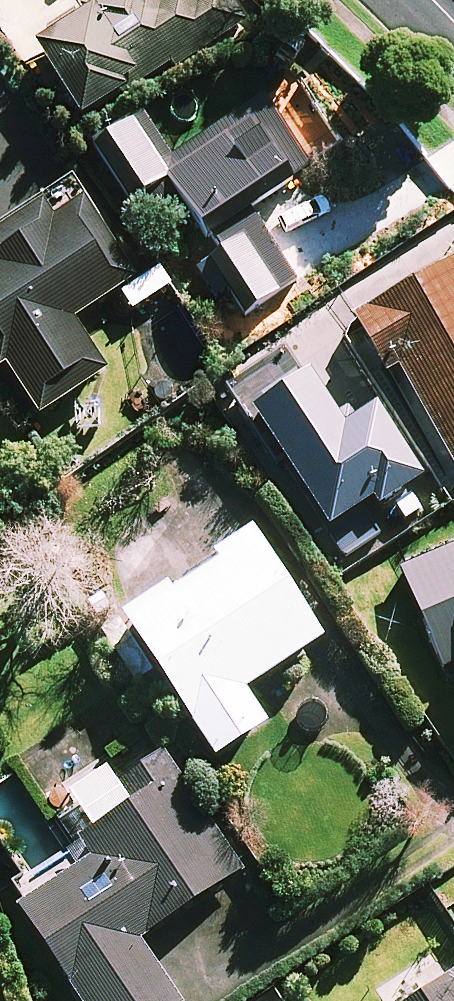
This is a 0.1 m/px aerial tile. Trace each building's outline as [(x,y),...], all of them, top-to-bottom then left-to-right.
[(233,0),(107,0),(86,13),(90,19),(38,51),(83,125),(248,25),(233,0)] [(312,174),(268,111),(177,173),(145,126),(99,157),(139,215),(172,192),(208,245),(312,174)] [(46,206),(0,238),(0,241),(11,257),(0,264),(0,372),(1,374),(6,370),(40,420),(107,373),(74,324),(134,282),(83,207),(59,224),(46,206)] [(295,285),(255,222),(205,254),(245,317),(295,285)] [(177,285),(164,267),(120,298),(134,316),(177,285)] [(355,327),(386,380),(398,374),(453,469),(453,269),(355,327)] [(287,352),(226,393),(277,469),(284,464),(347,559),(382,535),(364,509),(375,502),(380,510),(393,502),(406,522),(420,513),(407,493),(424,481),(378,411),(343,435),(287,352)] [(320,645),(254,547),(129,630),(217,763),(266,730),(244,696),(320,645)] [(402,572),(443,671),(453,667),(453,551),(402,572)] [(163,757),(65,822),(92,863),(20,912),(80,1000),(176,1000),(137,944),(241,874),(163,757)] [(429,963),(372,1000),(453,1000),(453,974),(442,983),(429,963)]
